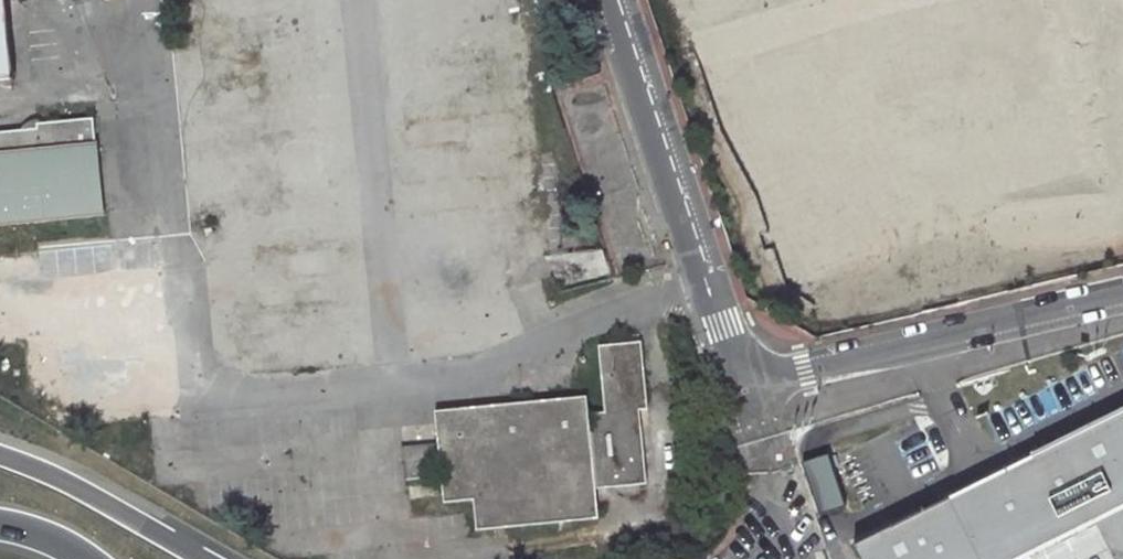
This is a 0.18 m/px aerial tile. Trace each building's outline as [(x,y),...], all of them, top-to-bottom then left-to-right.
[(96,213),(89,148),(96,148),(93,118),(36,124),(37,129),(0,132),(0,223),(96,213)] [(586,399),(435,412),(444,502),(472,501),(475,531),(509,528),(599,520),(597,487),(647,483),(641,409),(648,408),(642,342),(598,344),(603,411),(588,412),(586,399)] [(846,542),(854,558),(1008,558),(1122,502),(1122,405),(846,542)] [(404,447),(407,479),(439,476),(436,444),(404,447)] [(821,454),(798,461),(816,512),(838,504),(821,454)]
